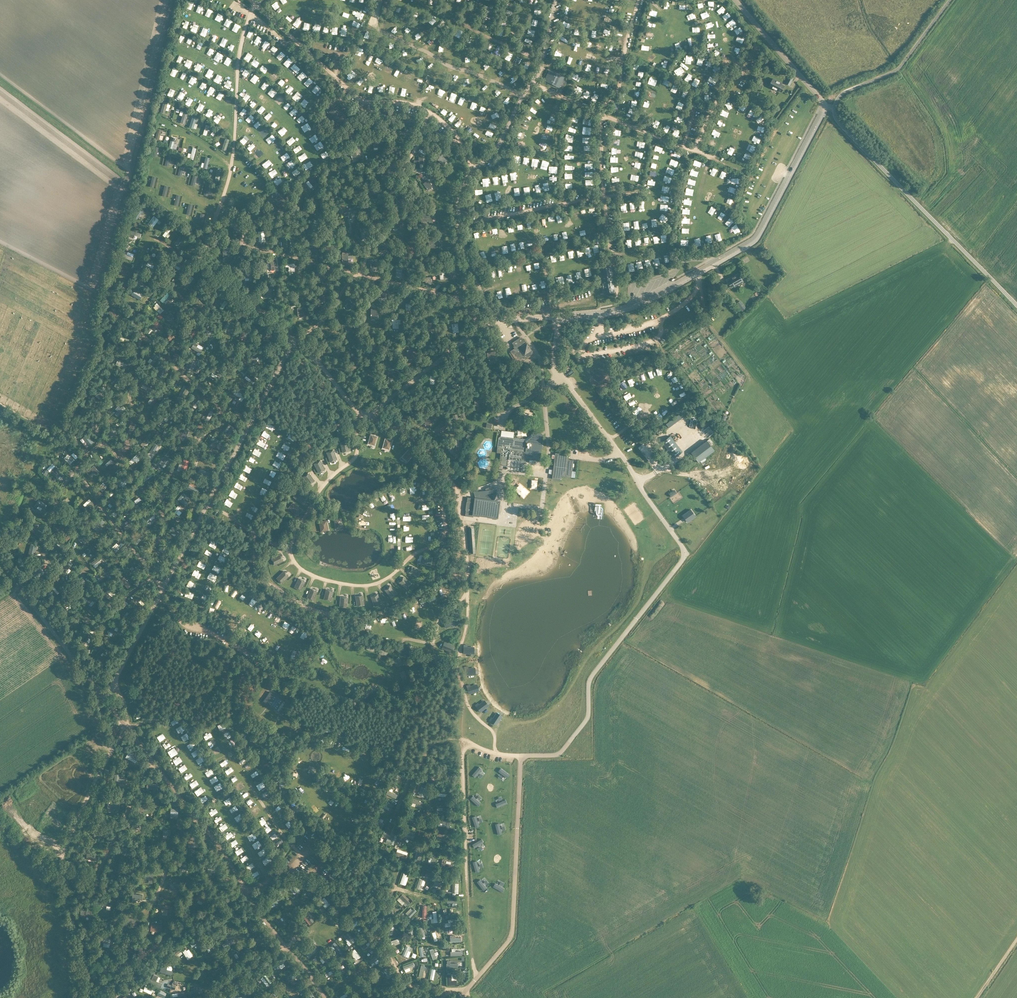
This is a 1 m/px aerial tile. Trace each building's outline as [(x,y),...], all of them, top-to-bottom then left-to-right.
[(185,0),(182,8),(187,10),(190,2),(185,0)] [(718,5),(712,10),(716,15),(722,9),(718,5)] [(285,21),(290,16),(287,12),(282,18),(285,21)] [(718,17),(722,21),(728,16),(724,12),(718,17)] [(354,15),(350,20),(357,24),(360,19),(354,15)] [(289,25),(293,27),(297,21),(292,18),(289,25)] [(730,19),(725,23),(729,27),(733,23),(730,19)] [(234,31),(237,25),(232,22),(229,28),(234,31)] [(735,35),(740,30),(736,26),(731,30),(735,35)] [(423,35),(421,41),(427,44),(430,38),(423,35)] [(553,40),(559,45),(563,39),(556,35),(553,40)] [(259,46),(263,49),(267,43),(262,40),(259,46)] [(585,49),(590,46),(586,41),(581,44),(585,49)] [(270,46),(266,52),(271,54),(274,49),(270,46)] [(207,47),(201,54),(205,57),(211,50),(207,47)] [(209,60),(215,63),(220,54),(215,51),(209,60)] [(241,58),(246,62),(251,57),(246,52),(241,58)] [(276,61),(281,55),(277,52),(272,57),(276,61)] [(684,52),(681,61),(687,62),(690,54),(684,52)] [(224,57),(220,63),(225,66),(228,59),(224,57)] [(427,68),(431,60),(425,57),(421,65),(427,68)] [(284,58),(280,63),(284,66),(288,62),(284,58)] [(706,68),(709,62),(703,59),(701,65),(706,68)] [(260,64),(257,67),(258,68),(257,70),(260,73),(265,67),(260,64)] [(286,71),(289,75),(295,69),(292,65),(286,71)] [(167,75),(172,77),(175,68),(170,66),(167,75)] [(675,76),(679,71),(675,67),(670,72),(675,76)] [(564,78),(554,72),(549,70),(544,80),(559,87),(560,85),(562,86),(562,85),(563,85),(564,82),(564,81),(563,80),(564,78)] [(299,71),(293,77),(297,81),(303,75),(299,71)] [(252,82),(255,76),(250,73),(247,79),(252,82)] [(269,73),(266,78),(270,81),(274,77),(269,73)] [(185,83),(190,85),(194,78),(189,75),(185,83)] [(450,76),(446,81),(451,85),(455,79),(450,76)] [(643,84),(651,87),(653,81),(645,78),(643,84)] [(705,82),(711,87),(714,83),(709,78),(705,82)] [(782,83),(773,78),(769,86),(778,91),(779,90),(782,92),(785,86),(782,85),(782,83)] [(278,79),(274,84),(277,87),(282,82),(278,79)] [(301,84),(305,88),(310,82),(306,79),(301,84)] [(666,91),(672,94),(675,86),(670,84),(666,91)] [(307,91),(311,95),(317,89),(314,85),(307,91)] [(491,96),(495,89),(490,86),(486,94),(491,96)] [(270,97),(274,92),(269,88),(265,93),(270,97)] [(581,90),(577,97),(584,100),(587,93),(581,90)] [(651,93),(644,90),(642,95),(649,98),(651,93)] [(293,102),(298,96),(293,92),(288,97),(293,102)] [(275,105),(281,98),(277,94),(271,100),(275,105)] [(501,101),(506,104),(509,97),(504,94),(501,101)] [(221,102),(226,105),(229,99),(224,96),(221,102)] [(531,101),(536,109),(540,106),(536,98),(531,101)] [(300,108),(305,103),(301,99),(299,101),(295,104),(300,108)] [(158,112),(165,114),(168,102),(161,100),(158,112)] [(246,105),(250,108),(255,104),(251,100),(246,105)] [(640,106),(645,108),(648,103),(643,100),(640,106)] [(721,103),(725,110),(730,107),(726,100),(721,103)] [(628,101),(626,108),(625,108),(623,115),(630,117),(632,110),(631,110),(633,103),(628,101)] [(278,107),(282,111),(288,105),(284,102),(278,107)] [(738,114),(742,107),(737,104),(733,111),(738,114)] [(257,114),(262,109),(259,106),(254,111),(257,114)] [(291,117),(295,112),(291,108),(287,113),(291,117)] [(338,124),(346,116),(337,108),(335,111),(332,108),(329,112),(332,114),(330,117),(338,124)] [(747,118),(752,111),(747,108),(743,115),(747,118)] [(246,123),(252,117),(247,113),(242,120),(246,123)] [(527,123),(529,118),(522,115),(520,120),(527,123)] [(299,116),(293,120),(296,124),(302,120),(299,116)] [(553,119),(546,116),(543,121),(550,124),(553,119)] [(582,119),(579,120),(579,125),(587,125),(587,116),(582,116),(582,119)] [(411,128),(411,127),(412,127),(413,122),(404,122),(404,125),(405,125),(405,129),(405,132),(411,132),(411,131),(411,128)] [(256,133),(261,137),(266,131),(262,127),(256,133)] [(269,134),(263,140),(267,144),(273,138),(269,134)] [(312,134),(305,138),(308,143),(315,139),(312,134)] [(166,147),(173,149),(174,144),(171,143),(173,136),(169,135),(166,147)] [(751,136),(749,141),(756,144),(758,139),(751,136)] [(286,146),(291,142),(288,137),(282,141),(286,146)] [(373,139),(370,139),(371,143),(374,143),(374,145),(374,148),(380,147),(379,143),(380,143),(379,142),(379,140),(373,140),(373,139)] [(248,141),(243,146),(248,151),(253,146),(248,141)] [(311,146),(313,152),(321,148),(318,142),(311,146)] [(277,144),(271,149),(275,153),(281,148),(277,144)] [(292,153),(299,149),(296,144),(289,148),(292,153)] [(353,151),(350,152),(352,159),(358,158),(357,154),(361,153),(359,146),(360,145),(359,144),(357,145),(357,147),(352,148),(353,151)] [(746,144),(744,150),(751,153),(754,147),(746,144)] [(256,150),(250,155),(254,160),(260,155),(256,150)] [(320,161),(327,157),(324,151),(317,155),(320,161)] [(277,157),(280,161),(287,157),(284,152),(277,157)] [(744,161),(748,158),(743,152),(740,155),(744,161)] [(304,158),(300,153),(294,157),(297,162),(304,158)] [(437,160),(444,165),(443,164),(445,162),(446,162),(447,160),(441,155),(437,160)] [(414,160),(414,168),(420,169),(420,164),(423,164),(423,157),(419,157),(419,160),(414,160)] [(672,168),(674,163),(667,159),(664,165),(672,168)] [(283,164),(286,169),(293,165),(290,160),(283,164)] [(265,161),(259,165),(263,170),(268,165),(265,161)] [(385,166),(385,169),(386,169),(387,175),(393,175),(392,170),(393,170),(393,165),(385,166)] [(192,167),(188,186),(202,190),(205,177),(192,167)] [(709,177),(713,169),(707,167),(704,175),(709,177)] [(663,168),(661,173),(669,176),(671,171),(663,168)] [(265,172),(267,178),(274,175),(271,169),(265,172)] [(291,177),(297,173),(294,169),(288,173),(291,177)] [(644,177),(652,179),(654,173),(646,170),(644,177)] [(721,182),(723,174),(717,172),(714,180),(721,182)] [(315,175),(308,181),(313,186),(320,181),(315,175)] [(202,190),(200,196),(216,200),(219,188),(205,177),(202,190)] [(276,177),(270,180),(272,185),(279,182),(276,177)] [(423,184),(427,188),(428,190),(430,188),(431,188),(433,186),(428,180),(423,184)] [(371,189),(372,199),(378,199),(377,194),(382,194),(381,191),(377,191),(377,189),(371,189)] [(274,199),(278,202),(276,204),(281,208),(286,201),(278,194),(274,199)] [(395,194),(395,198),(396,198),(396,204),(402,204),(402,199),(404,199),(404,194),(395,194)] [(679,197),(679,206),(687,206),(688,198),(679,197)] [(614,208),(619,213),(624,209),(618,204),(614,208)] [(707,204),(702,211),(708,215),(713,208),(707,204)] [(138,207),(131,216),(136,219),(142,210),(138,207)] [(678,207),(677,224),(685,225),(685,218),(683,218),(683,215),(686,215),(686,208),(678,207)] [(247,213),(252,219),(256,215),(251,209),(247,213)] [(344,213),(344,216),(348,215),(349,219),(355,218),(354,213),(358,212),(357,210),(353,211),(344,213)] [(717,211),(713,217),(718,221),(722,214),(717,211)] [(150,215),(146,221),(152,225),(156,219),(150,215)] [(427,223),(429,222),(430,222),(432,222),(431,222),(430,218),(431,218),(431,215),(424,216),(424,215),(420,215),(422,224),(427,223)] [(660,216),(658,219),(665,224),(667,220),(660,216)] [(726,225),(730,219),(726,216),(722,222),(726,225)] [(393,221),(393,228),(400,228),(400,225),(402,225),(402,222),(400,222),(400,220),(397,219),(397,222),(393,221)] [(234,222),(230,222),(230,228),(233,228),(233,234),(239,234),(238,223),(234,223),(234,222)] [(727,227),(731,234),(738,230),(734,223),(727,227)] [(160,234),(163,237),(169,229),(165,227),(160,234)] [(360,228),(360,232),(361,232),(361,238),(368,238),(367,232),(368,232),(368,228),(360,228)] [(134,235),(138,236),(138,232),(131,230),(129,238),(134,238),(134,235)] [(256,237),(256,238),(256,239),(257,240),(258,240),(259,240),(259,242),(265,241),(264,236),(266,236),(266,234),(264,234),(264,231),(258,231),(258,236),(257,236),(256,236),(256,237)] [(287,239),(283,239),(284,242),(284,249),(290,248),(289,243),(292,243),(292,241),(287,241),(287,239)] [(435,248),(435,247),(436,247),(437,247),(440,246),(439,246),(438,242),(439,242),(439,240),(434,241),(433,239),(428,240),(429,249),(435,248)] [(377,243),(378,246),(379,246),(380,252),(386,251),(385,246),(386,246),(385,241),(377,243)] [(229,247),(222,248),(223,257),(229,257),(228,250),(233,252),(234,250),(231,248),(230,249),(229,247)] [(128,260),(129,252),(122,251),(121,259),(128,260)] [(342,252),(342,263),(348,263),(348,259),(351,258),(351,256),(348,255),(348,252),(342,252)] [(276,258),(267,259),(268,263),(271,263),(271,268),(271,270),(274,270),(274,267),(277,267),(276,258)] [(368,260),(369,263),(370,263),(371,269),(377,269),(376,264),(377,264),(377,259),(368,260)] [(286,263),(285,267),(289,267),(288,271),(294,271),(295,263),(286,263)] [(125,275),(129,270),(122,264),(118,268),(123,272),(122,273),(125,275)] [(614,290),(613,285),(613,284),(614,284),(614,280),(613,280),(611,267),(600,268),(604,292),(614,290)] [(731,280),(728,282),(731,287),(734,285),(734,286),(743,281),(739,274),(730,279),(731,280)] [(422,278),(422,281),(425,281),(426,285),(431,284),(431,276),(422,278)] [(379,288),(378,298),(385,298),(385,294),(388,294),(388,289),(379,288)] [(197,298),(193,302),(200,309),(204,305),(197,298)] [(354,305),(350,300),(348,298),(346,300),(348,303),(345,306),(349,310),(354,305)] [(740,301),(737,303),(742,311),(746,308),(740,301)] [(297,308),(298,317),(304,317),(303,312),(306,311),(306,309),(303,309),(303,307),(297,308)] [(371,309),(371,318),(377,318),(378,314),(380,314),(380,309),(371,309)] [(400,324),(400,320),(391,319),(391,324),(393,324),(392,328),(398,328),(398,324),(400,324)] [(162,328),(161,327),(159,328),(154,321),(146,327),(149,331),(152,330),(154,333),(162,328)] [(223,333),(227,323),(224,321),(219,331),(223,333)] [(342,324),(342,328),(345,328),(346,332),(351,332),(351,324),(342,324)] [(191,333),(188,337),(191,339),(194,335),(197,330),(194,328),(191,333)] [(517,361),(519,359),(524,356),(525,359),(532,354),(530,351),(532,350),(530,347),(529,345),(529,346),(527,343),(525,344),(521,337),(513,343),(514,345),(513,346),(515,349),(511,351),(517,361)] [(496,362),(495,355),(496,355),(496,351),(487,352),(488,358),(489,358),(489,363),(496,362)] [(256,352),(246,356),(248,363),(259,359),(256,352)] [(160,377),(165,368),(160,365),(155,373),(160,377)] [(242,373),(240,380),(251,383),(253,376),(242,373)] [(681,375),(672,381),(675,385),(683,378),(681,375)] [(115,378),(110,386),(114,388),(115,386),(119,389),(123,382),(115,378)] [(140,390),(139,391),(141,394),(146,391),(140,382),(137,384),(140,390)] [(688,384),(680,391),(682,394),(691,387),(688,384)] [(231,390),(229,395),(240,400),(242,396),(231,390)] [(633,394),(625,400),(627,404),(636,397),(633,394)] [(676,395),(673,397),(679,406),(683,404),(676,395)] [(668,401),(664,404),(671,412),(674,410),(668,401)] [(639,402),(631,408),(633,411),(642,405),(639,402)] [(659,408),(656,410),(662,419),(666,416),(659,408)] [(431,414),(424,422),(430,427),(437,419),(431,414)] [(650,414),(647,417),(653,425),(657,423),(650,414)] [(152,422),(155,427),(164,421),(160,416),(152,422)] [(92,432),(95,429),(90,421),(86,424),(92,432)] [(442,421),(435,429),(441,434),(448,426),(442,421)] [(264,429),(263,433),(272,438),(274,434),(264,429)] [(297,430),(294,433),(301,441),(304,439),(297,430)] [(257,436),(264,440),(266,435),(259,431),(257,436)] [(540,458),(541,449),(542,449),(543,448),(543,446),(542,445),(543,435),(541,433),(534,432),(531,434),(525,439),(501,436),(498,437),(497,452),(501,453),(499,465),(505,466),(507,464),(507,459),(508,459),(526,462),(529,462),(529,459),(537,460),(540,458)] [(281,440),(288,443),(291,437),(284,433),(281,440)] [(378,436),(371,434),(368,444),(375,446),(378,436)] [(662,442),(674,458),(682,451),(670,436),(662,442)] [(392,440),(385,438),(382,448),(390,450),(392,440)] [(262,439),(261,443),(270,448),(272,444),(262,439)] [(347,441),(340,442),(343,452),(350,451),(347,441)] [(276,448),(284,452),(287,446),(279,443),(276,448)] [(146,451),(149,453),(151,450),(153,452),(156,448),(151,445),(146,451)] [(295,446),(293,449),(303,454),(305,451),(295,446)] [(255,447),(253,450),(263,455),(265,452),(255,447)] [(408,449),(401,457),(407,462),(414,454),(408,449)] [(334,450),(327,452),(330,462),(337,459),(334,450)] [(286,452),(284,456),(294,461),(296,457),(286,452)] [(551,469),(551,474),(553,474),(552,479),(560,480),(561,476),(571,477),(575,478),(576,471),(572,471),(573,465),(574,459),(569,458),(569,454),(555,453),(553,469),(551,469)] [(137,460),(133,455),(124,463),(127,465),(131,461),(133,464),(137,460)] [(253,457),(251,460),(261,466),(263,462),(253,457)] [(156,464),(162,467),(165,459),(162,458),(160,462),(157,460),(156,464)] [(179,460),(178,465),(175,464),(173,471),(182,473),(184,461),(179,460)] [(279,460),(277,463),(287,468),(289,465),(279,460)] [(321,460),(314,464),(319,473),(325,469),(321,460)] [(106,461),(102,470),(109,473),(113,465),(106,461)] [(246,464),(244,468),(253,473),(255,470),(246,464)] [(90,477),(95,471),(89,466),(84,471),(90,477)] [(277,470),(275,473),(285,479),(286,475),(277,470)] [(309,472),(303,476),(309,485),(315,481),(309,472)] [(244,475),(242,478),(251,483),(253,480),(244,475)] [(269,477),(268,481),(277,486),(279,482),(269,477)] [(236,482),(234,486),(244,491),(246,487),(236,482)] [(467,497),(467,502),(466,502),(465,510),(466,510),(465,515),(479,517),(479,516),(491,517),(491,518),(497,519),(500,500),(494,500),(499,498),(497,492),(497,489),(492,489),(491,486),(485,488),(486,490),(474,492),(475,498),(467,497)] [(267,487),(265,491),(275,496),(277,493),(267,487)] [(293,497),(301,503),(306,497),(298,491),(293,497)] [(391,491),(385,494),(388,501),(394,498),(391,491)] [(234,492),(232,496),(242,501),(244,498),(234,492)] [(173,500),(180,507),(186,500),(179,493),(173,500)] [(260,495),(258,498),(268,504),(270,500),(260,495)] [(106,498),(102,503),(107,507),(112,502),(106,498)] [(227,500),(225,503),(235,508),(237,505),(227,500)] [(288,508),(296,514),(301,508),(293,502),(288,508)] [(258,505),(256,509),(266,514),(268,510),(258,505)] [(691,509),(683,515),(684,517),(686,520),(688,522),(696,516),(691,509)] [(141,519),(145,522),(151,515),(147,512),(141,519)] [(251,513),(249,516),(258,521),(260,518),(251,513)] [(341,517),(334,518),(336,529),(343,527),(341,517)] [(327,520),(319,521),(321,531),(328,530),(327,520)] [(170,525),(165,530),(170,535),(175,529),(170,525)] [(78,533),(73,536),(77,542),(79,541),(81,545),(84,543),(78,533)] [(50,544),(57,550),(60,546),(54,540),(50,544)] [(207,540),(205,543),(214,548),(216,545),(207,540)] [(79,551),(82,555),(89,551),(87,546),(79,551)] [(225,549),(223,553),(233,558),(235,554),(225,549)] [(271,558),(274,565),(284,561),(280,553),(271,558)] [(432,558),(422,556),(420,564),(430,565),(432,558)] [(87,563),(91,568),(97,563),(93,559),(87,563)] [(412,566),(409,573),(418,577),(421,570),(412,566)] [(100,573),(104,577),(106,575),(108,578),(111,575),(105,568),(100,573)] [(276,578),(281,584),(289,576),(284,571),(276,578)] [(404,576),(399,583),(407,589),(412,583),(404,576)] [(294,588),(301,591),(306,581),(298,578),(294,588)] [(54,594),(60,588),(53,580),(46,586),(54,594)] [(391,585),(385,590),(391,598),(397,593),(391,585)] [(306,598),(314,601),(318,591),(310,588),(306,598)] [(323,599),(331,601),(334,591),(326,589),(323,599)] [(196,592),(192,598),(200,602),(203,596),(196,592)] [(239,602),(244,596),(240,593),(235,600),(239,602)] [(374,607),(382,604),(378,594),(370,597),(374,607)] [(357,606),(364,605),(363,595),(355,596),(357,606)] [(339,607),(347,608),(348,597),(340,596),(339,607)] [(244,605),(248,607),(252,601),(248,599),(244,605)] [(256,614),(261,607),(256,604),(252,611),(256,614)] [(265,610),(260,616),(264,619),(269,613),(265,610)] [(452,618),(444,622),(447,628),(452,625),(453,627),(456,626),(452,618)] [(108,636),(110,632),(113,633),(115,628),(109,624),(104,634),(108,636)] [(83,643),(89,637),(85,633),(79,639),(83,643)] [(446,642),(443,648),(449,651),(448,653),(451,654),(455,646),(446,642)] [(365,644),(362,649),(369,652),(371,647),(365,644)] [(464,645),(463,654),(473,654),(473,647),(467,647),(467,645),(464,645)] [(99,646),(93,654),(98,657),(104,650),(99,646)] [(214,646),(205,652),(209,657),(217,651),(214,646)] [(406,653),(403,653),(404,657),(412,656),(412,647),(405,647),(406,653)] [(164,650),(160,659),(166,661),(169,653),(164,650)] [(435,655),(429,658),(432,663),(430,664),(432,667),(439,663),(435,655)] [(392,667),(399,664),(396,656),(389,659),(392,667)] [(225,660),(220,669),(226,672),(230,664),(225,660)] [(468,667),(465,667),(465,676),(474,675),(474,669),(469,669),(468,667)] [(240,668),(235,676),(241,679),(246,671),(240,668)] [(470,685),(466,686),(469,694),(469,695),(478,692),(477,691),(476,686),(470,687),(470,685)] [(269,691),(263,700),(278,711),(284,703),(283,701),(269,691)] [(204,692),(201,697),(207,701),(210,696),(204,692)] [(478,703),(475,705),(476,707),(479,711),(480,712),(487,707),(483,702),(479,705),(478,703)] [(491,717),(489,720),(496,725),(501,718),(496,714),(493,719),(491,717)] [(168,727),(175,723),(173,718),(166,722),(168,727)] [(213,727),(216,731),(223,727),(221,723),(213,727)] [(172,729),(175,734),(181,731),(177,725),(172,729)] [(177,737),(180,743),(186,739),(183,733),(177,737)] [(158,745),(161,750),(168,745),(165,741),(158,745)] [(189,742),(182,745),(185,751),(191,747),(189,742)] [(214,747),(208,751),(211,756),(217,752),(214,747)] [(187,754),(190,758),(196,754),(193,750),(187,754)] [(129,752),(126,757),(135,763),(139,757),(132,753),(132,754),(129,752)] [(240,766),(243,771),(250,767),(247,763),(240,766)] [(181,765),(175,769),(177,773),(184,768),(181,765)] [(224,775),(230,771),(227,767),(221,771),(224,775)] [(483,770),(479,767),(472,775),(476,778),(483,770)] [(510,775),(501,768),(498,772),(507,778),(510,775)] [(202,777),(209,772),(206,769),(199,773),(202,777)] [(115,774),(114,783),(118,784),(126,784),(126,779),(119,778),(120,775),(115,774)] [(207,784),(214,780),(211,776),(204,780),(207,784)] [(147,789),(157,789),(159,789),(160,781),(156,780),(156,784),(147,784),(147,789)] [(260,781),(255,784),(258,789),(263,785),(260,781)] [(414,794),(419,796),(423,787),(418,785),(414,794)] [(259,794),(262,798),(268,794),(265,789),(259,794)] [(225,796),(219,801),(222,806),(229,802),(225,796)] [(481,803),(473,796),(470,799),(478,807),(481,803)] [(407,805),(418,809),(420,802),(409,799),(407,805)] [(506,800),(495,804),(497,809),(508,804),(506,800)] [(139,805),(139,810),(146,811),(149,811),(149,805),(148,805),(148,802),(144,802),(144,805),(139,805)] [(382,802),(379,808),(387,811),(389,805),(382,802)] [(208,816),(214,813),(212,808),(208,810),(208,809),(205,811),(208,816)] [(213,823),(218,820),(215,815),(210,818),(213,823)] [(480,826),(476,816),(471,818),(475,828),(480,826)] [(243,836),(246,842),(253,838),(250,833),(243,836)] [(484,843),(482,839),(473,844),(476,848),(484,843)] [(255,840),(248,844),(251,850),(258,846),(255,840)] [(253,853),(256,857),(263,853),(260,849),(253,853)] [(396,884),(402,886),(406,875),(400,873),(396,884)] [(413,889),(419,890),(421,880),(415,879),(413,889)] [(487,888),(480,879),(477,882),(484,891),(487,888)] [(505,888),(495,883),(493,887),(503,892),(505,888)] [(290,895),(294,893),(288,884),(284,886),(290,895)] [(308,894),(312,888),(305,884),(301,890),(308,894)] [(208,899),(207,898),(199,894),(196,898),(206,903),(208,899)] [(394,899),(401,907),(406,902),(399,894),(394,899)] [(322,897),(316,901),(321,908),(327,904),(322,897)] [(172,913),(173,907),(162,906),(161,911),(162,911),(162,914),(167,915),(167,912),(172,913)] [(252,929),(255,927),(248,921),(246,923),(252,929)] [(151,925),(151,931),(161,933),(162,927),(162,926),(155,925),(155,926),(151,925)] [(345,933),(341,935),(344,939),(343,940),(347,945),(352,941),(345,933)] [(358,949),(370,942),(367,937),(355,944),(358,949)] [(189,947),(197,942),(194,939),(187,944),(189,947)] [(125,950),(135,953),(137,948),(127,945),(125,950)] [(405,957),(408,947),(402,945),(398,955),(405,957)] [(216,948),(207,946),(206,950),(209,951),(208,956),(214,958),(216,948)] [(312,946),(306,951),(309,955),(315,949),(312,946)] [(352,955),(350,957),(352,960),(357,956),(351,949),(349,950),(352,955)] [(314,957),(316,959),(320,964),(325,960),(319,953),(314,957)] [(374,956),(368,958),(371,966),(377,964),(374,956)] [(277,959),(269,966),(274,972),(282,965),(277,959)] [(409,961),(399,965),(402,972),(412,968),(409,961)] [(162,964),(160,972),(167,974),(168,970),(164,969),(165,965),(162,964)] [(379,969),(383,979),(388,977),(384,967),(379,969)] [(443,973),(443,986),(453,985),(453,979),(449,980),(449,973),(443,973)] [(257,978),(266,987),(270,984),(261,974),(257,978)] [(350,983),(356,992),(362,988),(356,979),(350,983)] [(152,991),(153,987),(142,984),(140,991),(148,993),(149,990),(152,991)]
